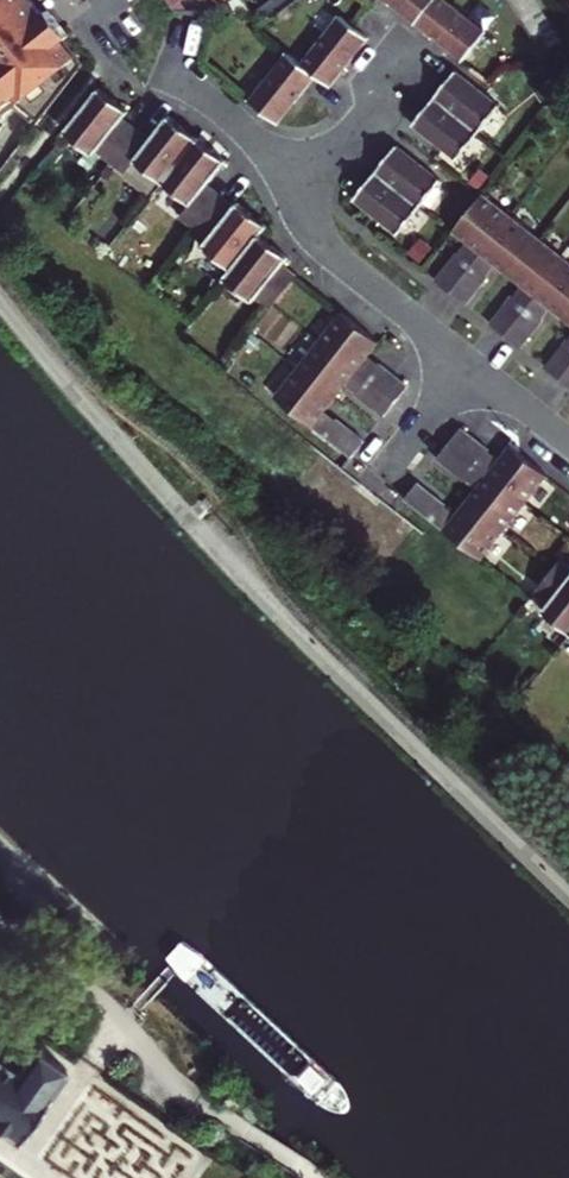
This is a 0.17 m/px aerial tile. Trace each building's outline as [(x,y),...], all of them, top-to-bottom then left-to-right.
[(11,87),(15,93),(75,49),(40,0),(0,0),(0,96),(11,87)] [(417,28),(439,0),(382,0),(417,28)] [(461,61),(484,31),(445,0),(439,0),(417,28),(461,61)] [(533,0),(509,0),(546,59),(564,48),(533,0)] [(194,13),(220,12),(220,3),(194,4),(194,13)] [(321,83),(360,34),(335,14),(296,63),(317,79),(321,83)] [(279,127),(317,79),(296,63),(287,56),(250,103),(279,127)] [(455,70),(433,98),(477,133),(499,105),(455,70)] [(93,151),(102,158),(122,133),(112,125),(120,114),(89,90),(57,131),(89,156),(93,151)] [(455,160),(477,133),(433,98),(411,126),(455,160)] [(122,133),(102,158),(123,175),(128,169),(151,188),(186,143),(162,123),(142,148),(122,133)] [(215,166),(186,143),(151,188),(182,212),(169,228),(185,241),(215,203),(197,189),(215,166)] [(394,148),(375,172),(417,206),(437,182),(394,148)] [(417,206),(375,172),(351,201),(380,224),(380,223),(394,234),(417,206)] [(483,195),(482,196),(453,231),(476,249),(465,262),(460,257),(437,286),(450,296),(512,219),(483,195)] [(230,215),(215,203),(185,241),(201,254),(193,264),(220,287),(260,237),(262,234),(234,211),(230,215)] [(539,240),(512,219),(450,296),(465,308),(488,279),(483,276),(494,263),(510,276),(539,240)] [(260,237),(220,287),(218,290),(244,311),(250,304),(266,317),(274,308),(297,278),(299,277),(281,262),(285,257),(260,237)] [(567,262),(539,240),(510,276),(529,291),(520,303),(516,300),(493,330),(505,340),(567,262)] [(567,262),(505,340),(520,351),(542,323),(538,320),(548,307),(565,321),(568,316),(568,264),(567,262)] [(351,319),(327,349),(401,406),(413,390),(387,370),(383,375),(372,367),(387,347),(351,319)] [(568,347),(547,373),(561,384),(568,374),(568,347)] [(327,349),(307,376),(343,404),(358,385),(369,393),(366,398),(391,417),(401,406),(327,349)] [(343,404),(307,376),(284,406),(356,462),(367,448),(342,428),(339,433),(328,424),(343,404)] [(465,431),(453,446),(532,508),(555,479),(517,450),(504,467),(490,456),(493,453),(465,431)] [(532,508),(453,446),(442,459),(471,482),(474,478),(486,487),(472,505),(511,535),(532,508)] [(487,565),(511,535),(472,505),(456,526),(444,517),(448,511),(418,487),(407,502),(487,565)] [(566,567),(560,575),(545,594),(562,608),(554,618),(568,629),(568,569),(566,567)] [(17,1140),(49,1096),(68,1066),(36,1044),(17,1072),(0,1060),(0,1129),(17,1140)]
